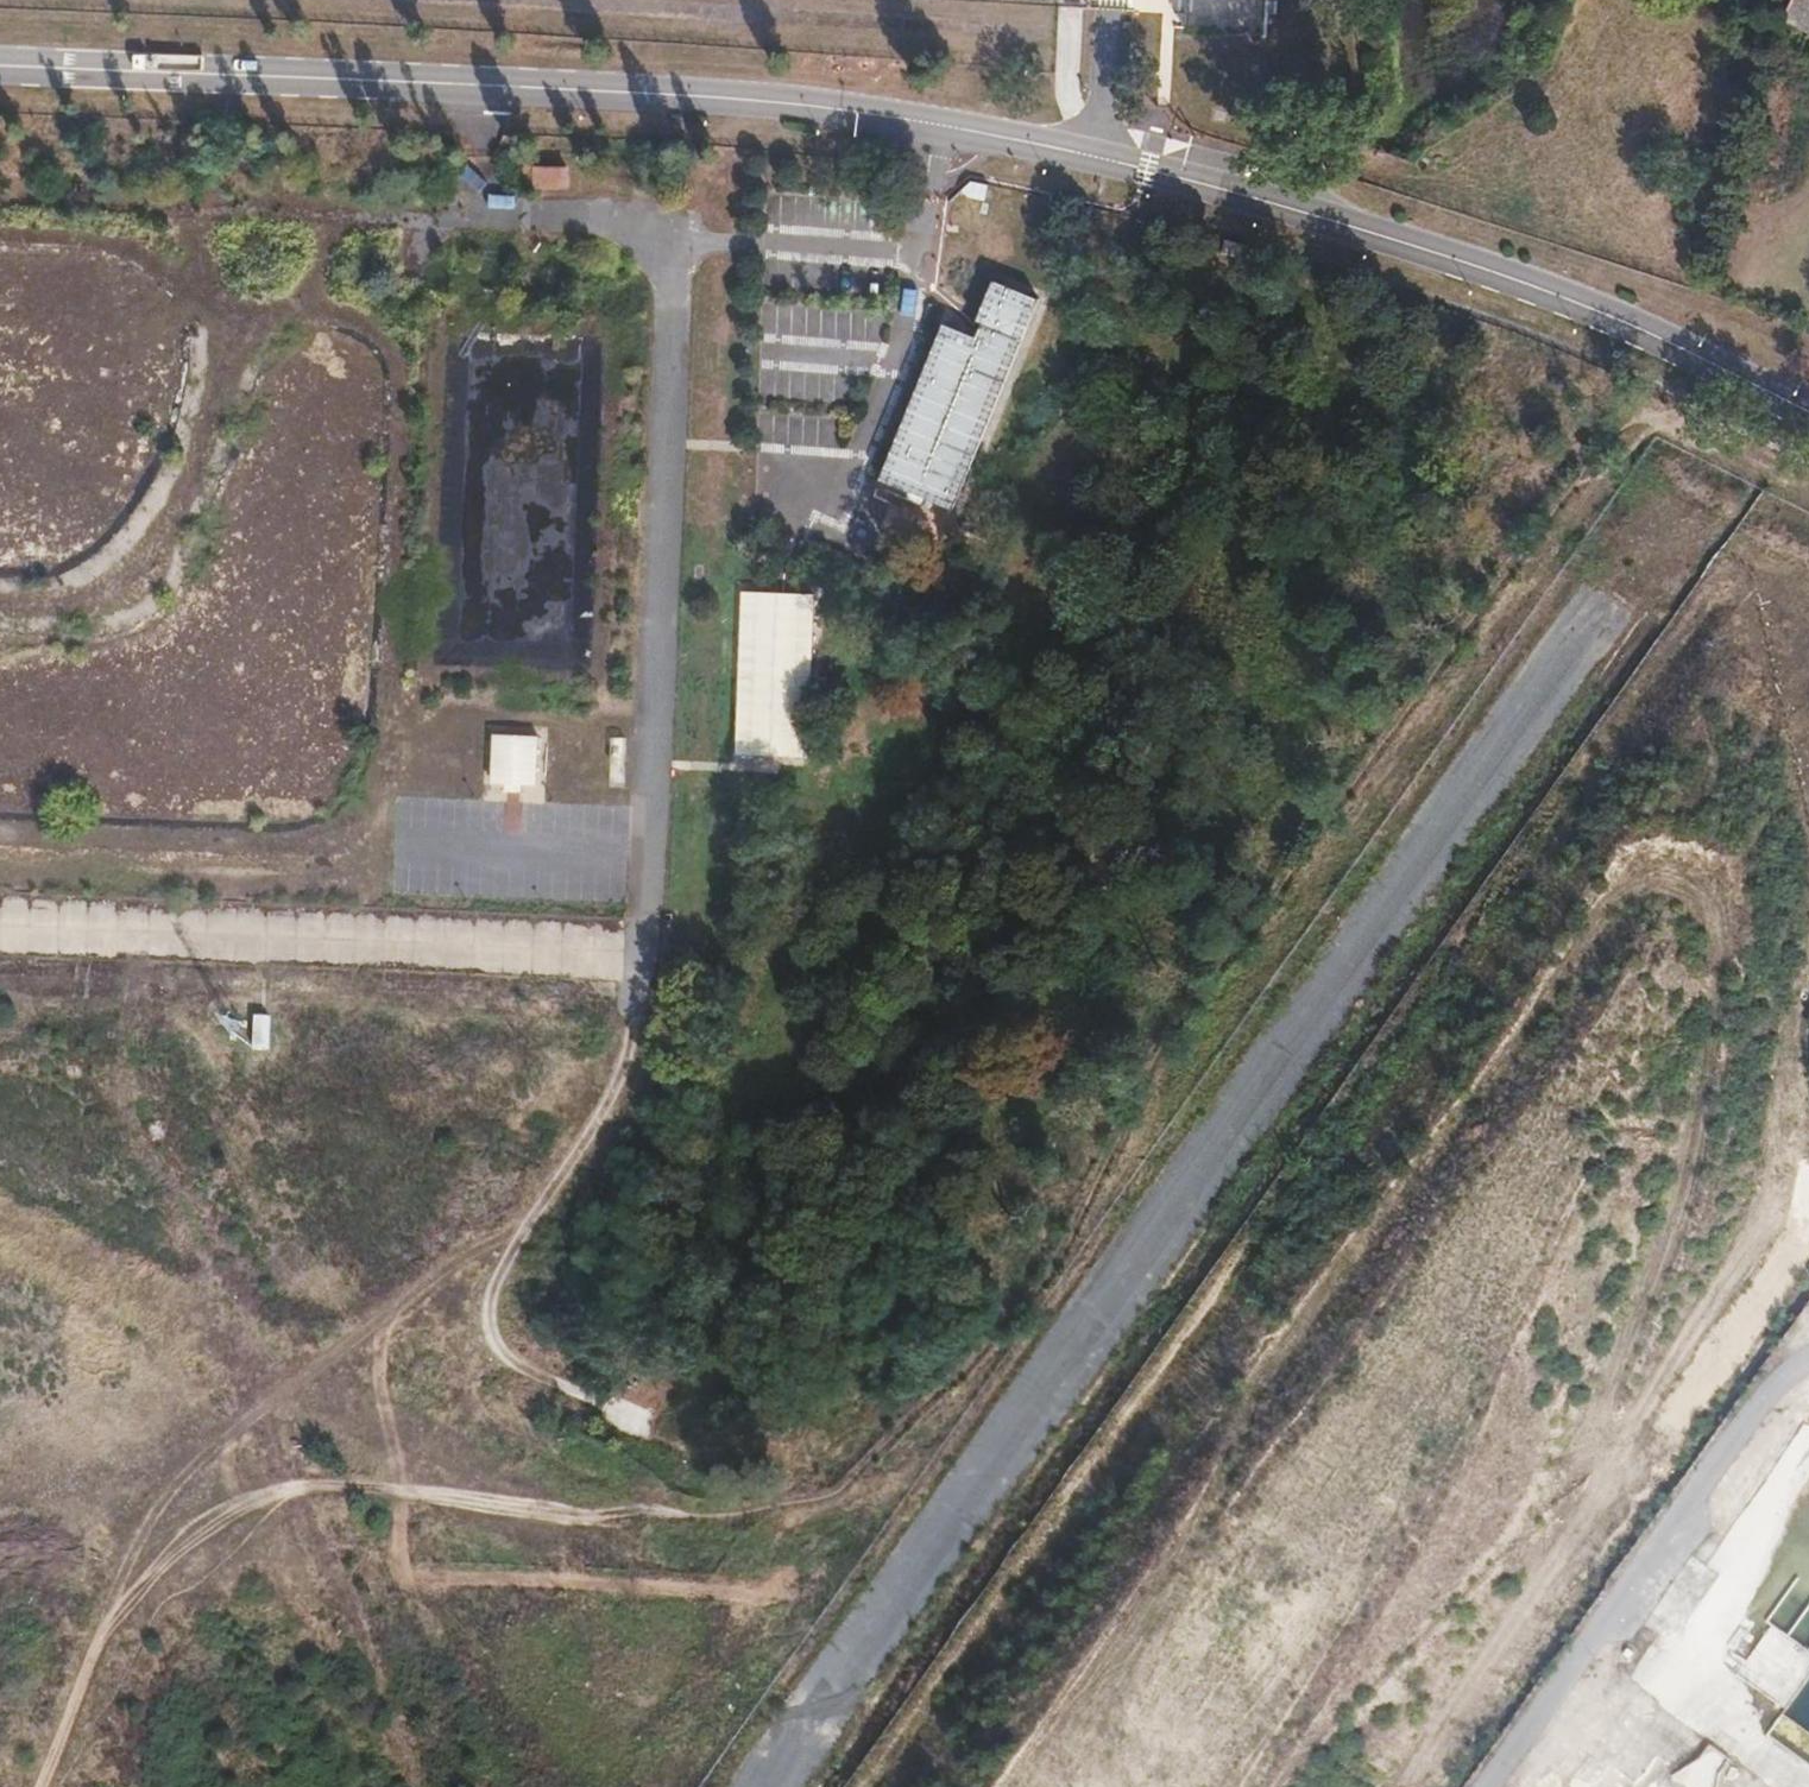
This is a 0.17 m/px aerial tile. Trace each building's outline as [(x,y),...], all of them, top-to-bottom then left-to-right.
[(1184,6),(1264,14),(1265,0),(1185,0),(1184,6)] [(1798,19),(1808,25),(1808,0),(1798,19)] [(535,164),(536,187),(568,186),(568,163),(535,164)] [(976,336),(938,322),(877,480),(957,510),(1037,300),(996,284),(976,336)] [(815,754),(820,593),(745,591),(741,752),(815,754)] [(540,733),(495,733),(495,782),(510,782),(510,792),(525,792),(525,782),(540,782),(540,733)] [(270,1049),(272,1015),(255,1014),(253,1048),(270,1049)] [(1771,1738),(1787,1747),(1797,1766),(1756,1743),(1746,1762),(1790,1786),(1808,1786),(1808,1671),(1771,1738)]
